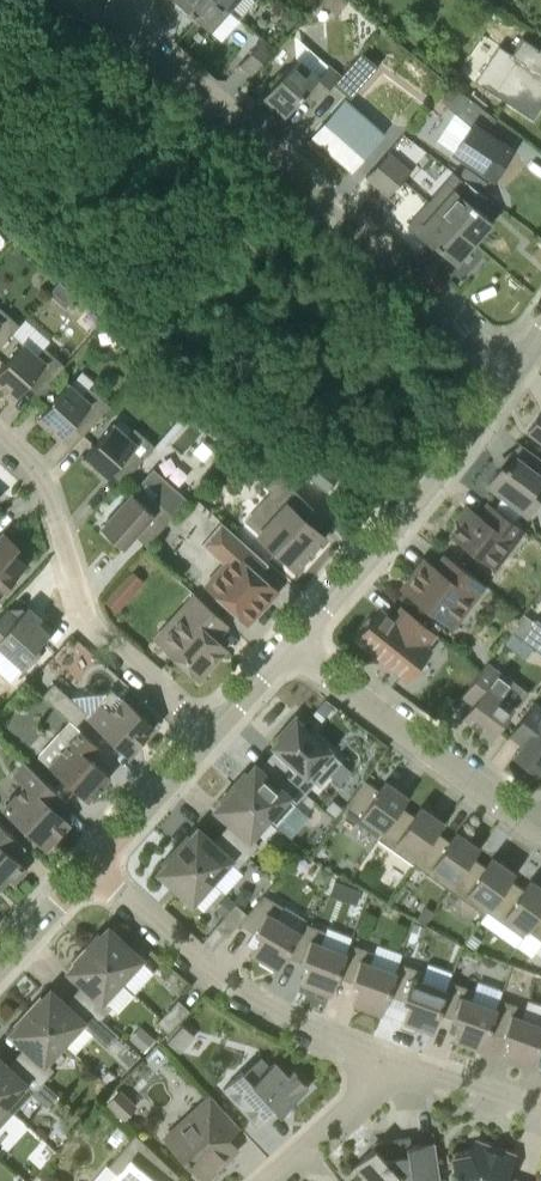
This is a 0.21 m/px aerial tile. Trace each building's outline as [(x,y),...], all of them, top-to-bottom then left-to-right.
[(208,30),(227,9),(216,0),(174,0),(208,30)] [(227,9),(238,20),(256,0),(216,0),(227,9)] [(322,4),(338,14),(346,2),(344,0),(325,0),(322,4)] [(282,14),(282,23),(289,29),(298,19),(286,8),(282,14)] [(492,92),(532,119),(540,104),(540,51),(521,38),(510,56),(514,58),(492,92)] [(262,40),(242,64),(254,74),(274,50),(262,40)] [(341,75),(335,82),(350,95),(375,66),(361,54),(360,53),(341,75)] [(296,59),(264,96),(286,115),(306,92),(317,102),(334,82),(341,75),(329,65),(328,67),(319,77),(297,58),(296,59)] [(454,113),(436,138),(455,152),(493,178),(513,149),(486,131),(495,119),(482,108),(468,98),(460,91),(459,92),(449,106),(448,108),(454,113)] [(345,98),(312,137),(351,172),(385,133),(366,116),(361,122),(350,112),(355,107),(345,98)] [(387,150),(364,176),(366,178),(378,188),(400,162),(387,150)] [(400,162),(378,188),(389,198),(406,178),(411,173),(412,172),(400,162)] [(442,184),(427,201),(437,210),(473,242),(491,221),(477,209),(488,197),(465,180),(460,186),(456,190),(455,189),(452,193),(442,184)] [(437,210),(418,231),(454,263),(473,242),(437,210)] [(63,306),(77,290),(61,277),(48,292),(63,306)] [(20,326),(0,308),(0,348),(20,326)] [(24,344),(0,370),(0,385),(15,398),(26,386),(38,396),(65,366),(45,348),(37,356),(24,344)] [(82,396),(69,384),(38,419),(60,439),(72,426),(83,436),(110,406),(90,388),(82,396)] [(527,431),(540,442),(540,413),(527,431)] [(127,436),(114,424),(83,459),(105,479),(116,467),(128,477),(166,434),(157,427),(147,439),(134,428),(127,436)] [(320,435),(312,446),(338,466),(346,454),(320,435)] [(230,455),(242,466),(252,454),(241,444),(230,455)] [(530,451),(521,462),(515,457),(508,466),(507,465),(504,468),(501,466),(487,485),(528,515),(540,498),(540,459),(530,451)] [(328,492),(340,476),(311,454),(299,469),(328,492)] [(190,497),(157,467),(132,494),(101,528),(124,549),(135,536),(146,546),(190,497)] [(271,492),(260,504),(275,517),(259,535),(297,570),(325,539),(314,529),(325,517),(277,474),(265,487),(271,492)] [(523,530),(489,504),(479,517),(468,508),(459,519),(463,522),(452,536),(494,568),(523,530)] [(248,624),(277,592),(259,575),(268,565),(221,522),(202,544),(225,564),(206,585),(248,624)] [(189,524),(166,545),(176,555),(198,534),(189,524)] [(4,533),(0,538),(0,595),(26,566),(12,553),(18,546),(4,533)] [(482,583),(448,557),(438,570),(426,562),(404,590),(450,625),(482,583)] [(117,588),(106,600),(118,613),(130,600),(117,588)] [(199,679),(226,649),(211,635),(224,621),(195,595),(155,639),(199,679)] [(41,618),(28,607),(17,618),(7,609),(0,616),(0,657),(15,671),(20,665),(24,669),(45,645),(41,642),(49,633),(37,622),(41,618)] [(392,620),(381,611),(358,640),(403,675),(436,634),(402,607),(392,620)] [(513,633),(522,639),(534,622),(523,614),(510,631),(513,633)] [(441,626),(432,619),(427,626),(435,632),(441,626)] [(536,619),(534,622),(522,639),(540,653),(540,623),(536,619)] [(513,633),(504,644),(514,651),(522,639),(513,633)] [(490,737),(513,707),(524,691),(486,663),(462,695),(474,704),(464,718),(490,737)] [(42,696),(70,721),(76,726),(87,713),(54,683),(42,696)] [(39,695),(30,687),(21,696),(27,701),(34,701),(39,695)] [(129,755),(154,728),(123,699),(111,688),(99,702),(102,705),(89,719),(129,755)] [(540,769),(540,709),(533,703),(510,734),(523,744),(514,755),(538,773),(540,769)] [(321,705),(313,715),(321,722),(329,712),(321,705)] [(283,773),(305,793),(315,782),(307,775),(329,750),(302,727),(306,723),(296,713),(276,736),(280,740),(274,746),(292,762),(283,773)] [(100,748),(76,726),(70,721),(59,732),(72,743),(50,767),(88,802),(94,795),(100,795),(100,788),(110,777),(90,759),(100,748)] [(68,803),(26,764),(18,757),(15,761),(22,767),(14,776),(24,786),(4,808),(46,848),(68,823),(58,813),(68,803)] [(305,793),(283,773),(273,784),(255,768),(249,774),(245,770),(232,785),(268,818),(269,817),(277,824),(305,793)] [(364,780),(348,803),(346,806),(341,812),(378,839),(401,807),(408,797),(385,780),(378,790),(364,780)] [(250,838),(268,818),(232,785),(219,799),(223,803),(217,809),(235,826),(225,836),(248,857),(258,845),(250,838)] [(307,794),(303,798),(311,806),(316,801),(307,794)] [(333,799),(326,808),(336,816),(343,807),(333,799)] [(414,864),(436,832),(444,822),(421,806),(414,816),(401,807),(378,839),(414,864)] [(27,868),(10,853),(19,842),(0,825),(0,887),(8,878),(14,883),(27,868)] [(248,857),(225,836),(216,847),(198,831),(192,837),(188,833),(175,848),(211,881),(229,861),(237,868),(248,857)] [(449,890),(472,858),(479,848),(457,831),(449,841),(436,832),(414,864),(449,890)] [(192,902),(211,881),(175,848),(161,862),(166,866),(160,873),(192,902)] [(487,912),(510,880),(515,873),(492,857),(485,867),(472,858),(449,890),(485,915),(487,912)] [(540,912),(540,887),(530,879),(523,889),(510,880),(487,912),(522,938),(527,931),(540,912)] [(343,899),(348,885),(335,880),(330,894),(343,899)] [(300,932),(298,931),(276,918),(283,906),(264,895),(247,914),(239,923),(261,936),(250,953),(277,969),(286,955),(300,932)] [(239,923),(247,914),(236,904),(216,926),(227,936),(239,923)] [(527,931),(540,941),(540,912),(527,931)] [(426,926),(415,922),(412,930),(424,934),(426,926)] [(346,954),(345,953),(321,944),(326,931),(304,923),(298,931),(300,932),(286,955),(309,964),(301,982),(331,994),(337,976),(346,954)] [(85,947),(121,980),(140,959),(108,930),(102,936),(98,932),(85,947)] [(481,940),(472,933),(466,942),(474,948),(481,940)] [(396,973),(395,972),(370,963),(374,953),(349,943),(345,953),(346,954),(337,976),(359,984),(352,1003),(382,1013),(389,995),(396,973)] [(121,980),(85,947),(71,961),(76,965),(70,971),(88,988),(78,998),(100,1019),(111,1008),(102,1000),(121,980)] [(447,991),(445,990),(421,982),(424,972),(398,963),(395,972),(396,973),(389,995),(409,1002),(402,1021),(432,1032),(439,1013),(447,991)] [(497,1009),(496,1009),(471,1000),(474,990),(449,981),(445,990),(447,991),(439,1013),(459,1020),(453,1039),(482,1050),(489,1031),(497,1009)] [(100,1019),(78,998),(68,1009),(50,992),(44,999),(40,995),(27,1009),(63,1043),(81,1023),(90,1031),(100,1019)] [(521,1018),(525,1008),(499,999),(496,1009),(497,1009),(489,1031),(510,1038),(503,1057),(533,1068),(539,1049),(540,1044),(540,1025),(521,1018)] [(168,1033),(189,1011),(178,1000),(157,1022),(168,1033)] [(45,1062),(63,1043),(27,1009),(13,1023),(18,1027),(12,1033),(30,1050),(20,1061),(44,1080),(53,1070),(45,1062)] [(180,1052),(196,1035),(184,1023),(168,1040),(180,1052)] [(119,1035),(107,1024),(95,1036),(108,1047),(119,1035)] [(154,1039),(140,1026),(130,1037),(144,1050),(154,1039)] [(271,1066),(261,1055),(243,1072),(242,1071),(223,1088),(257,1125),(275,1109),(280,1114),(308,1088),(293,1072),(287,1077),(274,1063),(271,1066)] [(20,1061),(10,1071),(0,1062),(0,1100),(5,1105),(13,1113),(32,1093),(47,1107),(59,1094),(44,1080),(20,1061)] [(124,1118),(135,1107),(120,1092),(109,1104),(124,1118)] [(217,1172),(215,1170),(236,1150),(227,1139),(240,1127),(211,1096),(165,1137),(205,1180),(207,1180),(217,1172)] [(182,1173),(135,1135),(108,1167),(118,1174),(112,1180),(176,1180),(182,1173)] [(398,1175),(398,1180),(440,1180),(434,1142),(411,1146),(410,1137),(393,1139),(394,1146),(388,1152),(390,1154),(385,1158),(383,1156),(382,1156),(375,1148),(353,1167),(366,1180),(394,1180),(393,1179),(398,1175)] [(515,1155),(475,1140),(470,1154),(452,1157),(456,1180),(518,1180),(507,1177),(515,1155)]
